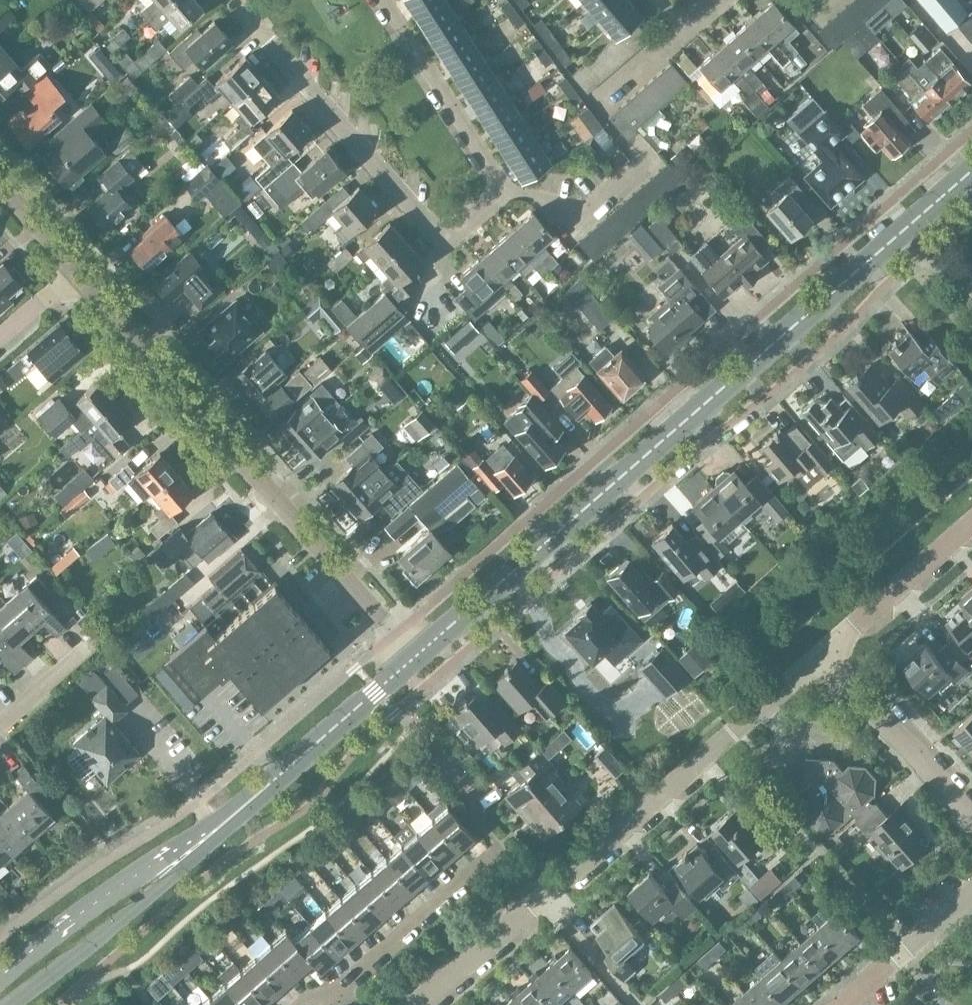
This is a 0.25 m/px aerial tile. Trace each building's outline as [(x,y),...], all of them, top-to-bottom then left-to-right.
[(81,2),(89,11),(90,10),(102,0),(84,0),(81,2)] [(146,6),(139,12),(147,21),(171,0),(141,0),(146,6)] [(147,21),(154,30),(169,17),(178,27),(201,7),(195,0),(171,0),(147,21)] [(419,17),(445,0),(444,0),(409,0),(419,17)] [(419,17),(432,37),(458,20),(445,0),(419,17)] [(499,6),(507,17),(514,11),(506,0),(499,6)] [(521,9),(528,4),(525,0),(514,0),(521,9)] [(600,18),(621,0),(585,0),(600,18)] [(635,21),(640,17),(626,0),(621,0),(600,18),(617,37),(626,29),(635,21)] [(845,8),(860,26),(865,22),(869,18),(854,0),(845,8)] [(854,0),(869,18),(874,14),(878,10),(870,0),(854,0)] [(878,10),(887,2),(885,0),(870,0),(878,10)] [(935,19),(945,10),(956,24),(967,14),(956,0),(920,0),(935,19)] [(772,2),(753,18),(789,59),(797,52),(788,41),(798,33),(791,25),(792,25),(772,2)] [(15,16),(4,4),(0,7),(0,29),(15,16)] [(836,16),(852,34),(860,26),(845,8),(836,16)] [(89,11),(84,16),(98,32),(104,26),(90,10),(89,11)] [(514,11),(507,17),(515,28),(523,22),(514,11)] [(869,18),(865,22),(874,32),(883,24),(874,14),(869,18)] [(827,24),(842,42),(852,34),(836,16),(827,24)] [(753,18),(736,33),(756,56),(765,48),(782,66),(789,59),(753,18)] [(432,37),(445,57),(470,41),(458,20),(432,37)] [(533,25),(541,36),(548,31),(540,20),(533,25)] [(168,52),(183,69),(195,58),(203,66),(232,41),(214,21),(195,37),(191,32),(168,52)] [(635,21),(626,29),(641,47),(650,39),(635,21)] [(852,34),(842,42),(857,58),(880,38),(874,32),(865,22),(860,26),(852,34)] [(834,49),(842,42),(827,24),(818,32),(834,49)] [(112,37),(118,45),(129,35),(123,28),(112,37)] [(626,29),(617,37),(632,55),(641,47),(626,29)] [(907,35),(923,53),(931,47),(915,29),(907,35)] [(548,31),(541,36),(550,48),(557,42),(548,31)] [(736,33),(718,49),(738,72),(744,79),(752,72),(746,65),(756,56),(736,33)] [(617,37),(607,45),(623,63),(632,55),(617,37)] [(527,44),(535,55),(543,49),(535,38),(527,44)] [(115,60),(131,79),(165,50),(156,40),(132,61),(124,52),(115,60)] [(445,57),(458,77),(483,61),(470,41),(445,57)] [(939,47),(924,60),(955,96),(957,94),(960,95),(964,91),(965,88),(970,82),(942,50),(939,47)] [(543,49),(535,55),(544,66),(551,60),(543,49)] [(706,72),(698,79),(712,95),(721,86),(731,78),(737,85),(747,97),(743,100),(757,117),(769,106),(767,104),(758,94),(754,90),(744,79),(738,72),(718,49),(700,65),(706,72)] [(555,55),(564,67),(571,61),(562,50),(555,55)] [(6,52),(0,57),(0,91),(9,84),(17,93),(49,65),(38,53),(20,68),(6,52)] [(797,52),(789,59),(799,69),(807,62),(797,52)] [(908,56),(901,62),(941,108),(943,107),(946,107),(950,104),(950,100),(955,96),(924,60),(917,66),(908,56)] [(61,57),(51,65),(56,72),(66,63),(61,57)] [(245,57),(215,82),(223,90),(233,102),(262,76),(245,57)] [(458,77),(470,97),(496,81),(483,61),(458,77)] [(941,108),(901,62),(890,72),(911,96),(907,100),(926,122),(932,116),(936,117),(940,113),(940,110),(941,108)] [(671,64),(662,71),(678,91),(687,84),(671,64)] [(596,86),(580,68),(571,76),(586,94),(596,86)] [(662,71),(653,79),(669,99),(678,91),(662,71)] [(752,72),(744,79),(754,90),(758,94),(766,87),(762,83),(752,72)] [(8,119),(27,141),(57,115),(48,105),(61,94),(43,73),(24,89),(35,102),(26,110),(23,106),(8,119)] [(262,76),(233,102),(242,112),(235,118),(241,125),(246,121),(248,123),(279,96),(262,76)] [(172,91),(169,94),(177,103),(182,99),(188,107),(203,94),(208,101),(217,93),(211,87),(212,86),(205,77),(195,86),(188,77),(172,91)] [(556,82),(565,94),(572,88),(563,77),(556,82)] [(653,79),(644,86),(660,106),(669,99),(653,79)] [(470,97),(483,117),(509,100),(496,81),(470,97)] [(530,88),(535,96),(545,89),(540,81),(530,88)] [(644,86),(635,94),(651,114),(660,106),(644,86)] [(766,87),(758,94),(767,104),(775,97),(766,87)] [(572,88),(565,94),(573,105),(580,100),(572,88)] [(909,121),(881,89),(863,105),(872,116),(863,124),(866,127),(861,132),(875,149),(881,144),(891,156),(908,141),(898,130),(909,121)] [(635,94),(626,101),(642,121),(651,114),(635,94)] [(483,117),(496,138),(522,121),(509,100),(483,117)] [(96,101),(92,105),(97,110),(101,106),(96,101)] [(626,101),(617,109),(633,128),(642,121),(626,101)] [(43,157),(66,183),(104,151),(88,133),(104,119),(97,110),(92,105),(57,134),(63,141),(43,157)] [(601,126),(596,120),(586,107),(576,115),(590,134),(601,126)] [(633,128),(617,109),(608,116),(627,140),(636,132),(633,128)] [(291,111),(251,145),(268,164),(253,177),(263,188),(288,167),(293,163),(285,153),(309,132),(291,111)] [(839,153),(839,152),(836,149),(835,150),(830,144),(833,141),(832,140),(839,133),(841,134),(843,132),(825,111),(800,131),(823,160),(805,175),(829,203),(839,195),(840,196),(845,196),(851,190),(851,186),(850,184),(859,176),(845,159),(844,159),(843,159),(842,159),(839,155),(839,154),(839,153)] [(845,116),(836,123),(852,142),(860,134),(845,116)] [(241,125),(215,148),(223,157),(254,130),(248,123),(246,121),(241,125)] [(496,138),(509,158),(535,141),(522,121),(496,138)] [(175,127),(170,131),(177,139),(182,134),(175,127)] [(124,132),(109,144),(115,152),(130,140),(124,132)] [(203,140),(197,134),(188,142),(194,148),(203,140)] [(535,141),(509,158),(522,179),(549,162),(535,141)] [(561,141),(551,147),(558,157),(567,151),(561,141)] [(682,146),(672,156),(679,164),(689,154),(682,146)] [(288,167),(263,188),(278,205),(307,180),(319,193),(344,171),(326,150),(301,172),(293,163),(288,167)] [(187,170),(181,176),(187,182),(206,166),(195,154),(182,165),(187,170)] [(99,174),(109,186),(87,205),(107,229),(132,208),(122,197),(126,193),(121,187),(134,176),(119,158),(99,174)] [(683,184),(694,196),(718,175),(707,163),(683,184)] [(667,164),(658,172),(674,190),(683,182),(667,164)] [(185,184),(197,198),(218,180),(206,166),(187,182),(185,184)] [(658,172),(649,180),(665,198),(674,190),(658,172)] [(765,209),(790,236),(810,218),(793,200),(804,191),(789,175),(766,194),(773,202),(765,209)] [(251,177),(237,189),(247,199),(260,187),(251,177)] [(649,180),(640,188),(656,206),(665,198),(649,180)] [(274,208),(278,205),(263,188),(260,191),(274,208)] [(325,201),(299,224),(307,233),(332,211),(342,222),(333,231),(344,243),(358,231),(355,228),(377,209),(358,188),(332,210),(325,201)] [(640,188),(631,196),(647,214),(656,206),(640,188)] [(631,196),(622,204),(638,222),(647,214),(631,196)] [(252,197),(246,203),(257,216),(264,211),(252,197)] [(240,202),(224,215),(228,220),(235,214),(245,226),(254,218),(240,202)] [(622,204),(613,212),(629,230),(638,222),(622,204)] [(613,212),(604,220),(620,238),(629,230),(613,212)] [(649,226),(656,219),(650,212),(643,218),(649,226)] [(532,213),(514,229),(534,252),(540,259),(548,253),(541,246),(552,236),(542,225),(532,213)] [(704,242),(687,257),(722,297),(738,282),(742,287),(756,275),(752,271),(764,260),(758,253),(768,244),(752,227),(741,213),(729,223),(741,237),(718,257),(704,242)] [(663,214),(649,226),(655,233),(666,225),(670,221),(663,214)] [(146,236),(130,249),(146,267),(171,247),(183,236),(174,226),(164,215),(143,232),(146,236)] [(604,220),(595,227),(611,246),(620,238),(604,220)] [(370,255),(380,265),(406,242),(389,223),(355,253),(363,262),(370,255)] [(641,225),(629,235),(649,258),(661,248),(641,225)] [(595,227),(586,235),(602,254),(611,246),(595,227)] [(514,229),(496,245),(516,268),(525,260),(531,267),(540,259),(534,252),(514,229)] [(256,240),(256,245),(261,251),(266,250),(274,243),(265,232),(256,240)] [(602,254),(586,235),(577,243),(593,262),(602,254)] [(286,242),(280,248),(289,258),(295,252),(286,242)] [(406,242),(380,265),(389,276),(381,283),(384,286),(380,289),(383,292),(345,325),(351,332),(362,344),(364,347),(365,346),(372,353),(409,321),(402,314),(392,303),(418,280),(411,271),(422,261),(406,242)] [(496,245),(478,261),(505,292),(514,302),(522,295),(506,277),(516,268),(496,245)] [(326,264),(334,273),(353,257),(345,247),(326,264)] [(201,308),(223,289),(207,270),(210,266),(211,262),(205,256),(201,255),(197,259),(190,251),(154,282),(170,300),(184,289),(201,308)] [(279,251),(267,261),(281,277),(293,267),(279,251)] [(548,253),(540,259),(551,271),(558,264),(548,253)] [(551,271),(540,259),(531,267),(541,279),(551,271)] [(505,292),(478,261),(460,276),(468,286),(454,298),(474,320),(505,292)] [(0,264),(0,312),(12,301),(8,296),(21,284),(20,282),(25,278),(15,267),(10,271),(3,262),(0,264)] [(698,291),(679,268),(659,286),(670,298),(650,315),(654,320),(648,325),(656,335),(653,337),(668,353),(682,340),(680,337),(701,318),(687,302),(698,291)] [(582,278),(566,291),(599,329),(614,316),(582,278)] [(236,299),(200,330),(225,361),(262,330),(236,299)] [(318,314),(334,332),(336,331),(344,324),(328,306),(318,314)] [(539,316),(528,325),(535,333),(541,334),(549,327),(539,316)] [(469,319),(459,327),(469,338),(479,330),(469,319)] [(7,369),(15,379),(36,362),(52,380),(85,353),(61,324),(28,351),(29,351),(7,369)] [(344,324),(336,331),(343,339),(351,332),(345,325),(344,324)] [(497,329),(488,337),(496,346),(505,338),(497,329)] [(890,352),(912,378),(924,368),(938,384),(958,367),(937,343),(927,351),(910,332),(898,342),(896,341),(893,344),(896,347),(890,352)] [(352,352),(359,360),(368,352),(364,347),(362,344),(352,352)] [(614,355),(606,346),(589,362),(621,398),(644,376),(620,349),(614,355)] [(232,382),(247,398),(251,394),(257,401),(273,387),(272,386),(286,374),(266,351),(252,362),(251,361),(235,376),(237,378),(232,382)] [(313,385),(314,386),(333,370),(330,367),(320,356),(302,372),(301,371),(282,386),(280,385),(259,403),(272,418),(313,385)] [(890,386),(872,364),(859,376),(858,374),(854,377),(856,379),(849,385),(880,420),(899,405),(909,417),(923,405),(899,378),(890,386)] [(383,365),(368,378),(376,388),(391,375),(383,365)] [(550,388),(565,405),(576,417),(584,409),(595,420),(611,406),(575,366),(550,388)] [(341,379),(333,370),(314,386),(322,396),(341,379)] [(532,394),(537,400),(548,391),(531,371),(520,380),(532,394)] [(72,419),(81,429),(115,400),(98,381),(68,406),(61,398),(39,416),(54,434),(72,419)] [(461,383),(447,395),(458,407),(472,395),(461,383)] [(955,390),(932,410),(942,421),(965,401),(955,390)] [(277,424),(293,442),(327,412),(335,406),(324,394),(322,396),(317,401),(312,395),(297,408),(296,408),(289,414),(277,424)] [(562,449),(554,440),(565,430),(537,400),(532,394),(518,406),(520,408),(514,413),(525,424),(515,433),(544,466),(562,449)] [(832,398),(826,402),(825,401),(824,400),(823,400),(822,399),(820,399),(819,399),(816,400),(815,401),(814,401),(812,403),(802,411),(827,441),(833,448),(836,452),(843,460),(861,444),(865,449),(867,447),(880,436),(871,426),(852,404),(843,411),(832,398)] [(132,420),(115,400),(81,429),(72,437),(73,438),(79,446),(92,435),(101,445),(104,443),(115,456),(128,444),(118,431),(132,420)] [(327,412),(293,442),(309,460),(327,444),(338,435),(346,445),(368,426),(360,417),(356,420),(339,401),(335,406),(327,412)] [(409,421),(422,435),(434,424),(422,410),(409,421)] [(27,412),(17,421),(23,428),(33,419),(27,412)] [(927,422),(927,426),(930,430),(934,430),(938,427),(938,422),(935,419),(931,419),(927,422)] [(782,431),(780,429),(762,445),(773,459),(765,465),(779,482),(794,470),(807,486),(835,463),(814,439),(812,441),(795,421),(782,431)] [(345,502),(369,482),(384,469),(369,451),(380,442),(372,433),(345,455),(353,465),(330,484),(345,502)] [(73,438),(60,449),(67,456),(79,446),(73,438)] [(472,445),(461,453),(473,467),(493,490),(502,482),(513,494),(532,477),(513,455),(512,455),(504,445),(502,444),(484,459),(483,458),(472,445)] [(144,500),(153,492),(177,472),(160,453),(147,464),(137,473),(128,463),(109,479),(118,489),(127,481),(144,500)] [(369,482),(345,502),(359,518),(380,500),(392,513),(422,487),(397,458),(384,469),(369,482)] [(428,525),(430,528),(433,532),(448,531),(476,506),(465,493),(475,485),(458,464),(384,527),(394,538),(418,517),(426,526),(428,525)] [(85,467),(55,494),(64,504),(94,477),(85,467)] [(717,484),(714,487),(739,517),(759,500),(770,512),(777,521),(789,511),(782,502),(763,480),(751,490),(734,470),(731,472),(729,470),(723,470),(716,476),(715,482),(717,484)] [(177,472),(153,492),(163,504),(155,511),(161,518),(151,527),(159,537),(178,521),(170,511),(194,491),(177,472)] [(861,475),(851,483),(860,493),(869,485),(861,475)] [(714,487),(693,505),(710,525),(698,535),(717,558),(730,547),(727,543),(747,526),(739,517),(714,487)] [(85,489),(59,510),(65,517),(90,496),(85,489)] [(34,511),(19,517),(23,529),(39,523),(34,511)] [(152,552),(163,565),(181,550),(193,564),(204,556),(208,561),(234,539),(212,512),(186,534),(180,527),(152,552)] [(813,513),(803,521),(813,532),(822,524),(813,513)] [(717,558),(698,535),(697,534),(688,542),(673,524),(652,541),(683,577),(694,568),(704,578),(721,563),(717,558)] [(430,528),(399,555),(408,564),(403,569),(416,584),(450,554),(447,551),(449,550),(433,532),(430,528)] [(17,530),(8,537),(12,542),(19,543),(24,539),(17,530)] [(128,553),(135,561),(144,553),(137,545),(128,553)] [(57,572),(77,555),(71,548),(51,565),(57,572)] [(190,605),(202,619),(260,570),(242,548),(209,575),(216,583),(190,605)] [(612,575),(609,578),(630,601),(645,619),(678,590),(663,572),(653,581),(654,582),(649,585),(629,561),(621,568),(619,566),(610,573),(612,575)] [(142,611),(150,620),(193,582),(185,573),(142,611)] [(20,594),(8,603),(30,631),(42,620),(56,636),(67,627),(37,593),(45,587),(36,576),(32,579),(31,578),(16,590),(20,594)] [(275,584),(250,606),(216,634),(206,624),(170,656),(201,692),(229,669),(260,705),(329,646),(288,599),(275,584)] [(721,593),(710,603),(719,613),(730,604),(721,593)] [(962,604),(966,608),(971,615),(971,595),(962,604)] [(577,615),(561,629),(590,662),(602,651),(611,662),(640,637),(605,598),(594,607),(588,600),(575,612),(577,615)] [(0,610),(0,638),(22,665),(32,657),(19,641),(30,631),(8,603),(0,610)] [(948,645),(971,671),(971,670),(971,615),(966,608),(948,624),(959,636),(948,645)] [(101,623),(90,611),(79,621),(90,633),(101,623)] [(0,657),(14,673),(22,665),(0,638),(0,657)] [(678,658),(695,677),(713,661),(697,642),(678,658)] [(971,671),(948,645),(938,654),(927,642),(904,663),(932,694),(952,676),(958,682),(971,671)] [(662,648),(643,665),(669,694),(688,677),(662,648)] [(531,701),(546,718),(566,700),(547,679),(540,686),(517,660),(493,681),(519,711),(531,701)] [(154,670),(147,677),(180,716),(188,709),(154,670)] [(127,709),(106,685),(95,672),(81,684),(92,697),(91,698),(106,715),(96,723),(72,744),(106,783),(140,754),(112,723),(127,709)] [(451,715),(477,745),(494,731),(504,744),(520,730),(498,706),(489,713),(474,695),(451,715)] [(971,750),(971,716),(955,730),(971,750)] [(555,738),(542,750),(550,759),(561,750),(557,746),(560,743),(555,738)] [(594,756),(614,779),(625,769),(605,746),(594,756)] [(507,795),(526,816),(562,784),(544,764),(548,761),(539,751),(518,770),(526,779),(507,795)] [(852,817),(854,815),(871,801),(876,797),(877,778),(865,765),(850,765),(844,770),(834,760),(821,759),(821,763),(814,762),(811,764),(852,817)] [(505,761),(489,775),(491,777),(498,785),(513,771),(505,761)] [(834,832),(852,817),(811,764),(809,766),(809,774),(805,774),(804,786),(813,797),(807,802),(806,819),(817,832),(834,832)] [(30,788),(8,807),(33,835),(54,816),(43,803),(52,795),(25,765),(16,772),(30,788)] [(407,778),(402,783),(408,790),(413,785),(407,778)] [(402,783),(387,796),(395,806),(411,793),(408,790),(402,783)] [(562,784),(526,816),(544,837),(580,806),(586,801),(578,792),(572,796),(562,784)] [(871,801),(854,815),(857,818),(856,823),(868,836),(873,832),(890,851),(886,855),(900,871),(927,847),(918,837),(924,832),(909,815),(907,815),(905,817),(897,807),(888,815),(879,804),(873,804),(871,801)] [(378,816),(384,811),(378,804),(372,810),(378,816)] [(449,804),(433,818),(459,848),(475,834),(449,804)] [(12,853),(33,835),(8,807),(0,814),(0,840),(12,853)] [(715,831),(742,862),(760,846),(769,856),(782,844),(760,819),(751,826),(738,811),(715,831)] [(364,816),(356,822),(363,830),(370,824),(364,816)] [(433,818),(417,831),(443,861),(459,848),(433,818)] [(417,831),(402,845),(428,875),(443,861),(417,831)] [(12,853),(0,840),(0,863),(12,853)] [(402,845),(386,858),(413,888),(428,875),(402,845)] [(677,865),(703,896),(719,882),(726,889),(741,875),(740,873),(728,860),(721,852),(712,860),(699,845),(677,865)] [(735,853),(728,860),(740,873),(747,867),(748,866),(744,860),(742,862),(735,853)] [(386,858),(371,871),(397,901),(413,888),(386,858)] [(371,871),(356,885),(382,915),(397,901),(371,871)] [(631,892),(655,920),(673,904),(686,919),(700,906),(678,882),(668,891),(652,873),(631,892)] [(796,875),(784,885),(791,893),(802,883),(796,875)] [(772,889),(762,877),(751,887),(761,898),(772,889)] [(288,896),(296,888),(290,881),(282,889),(288,896)] [(356,885),(340,898),(367,928),(382,915),(356,885)] [(791,893),(784,885),(773,895),(779,902),(791,893)] [(15,889),(9,894),(16,902),(22,897),(15,889)] [(256,895),(248,902),(256,910),(264,904),(256,895)] [(273,903),(269,898),(264,902),(276,916),(281,912),(273,903)] [(340,898),(325,911),(351,942),(367,928),(340,898)] [(646,939),(616,904),(592,926),(611,947),(603,954),(626,980),(636,971),(625,958),(646,939)] [(756,906),(745,916),(751,923),(762,913),(756,906)] [(839,909),(820,926),(842,951),(854,941),(857,944),(864,938),(839,909)] [(325,911),(309,925),(336,955),(351,942),(325,911)] [(231,915),(225,921),(232,928),(233,929),(239,924),(231,915)] [(751,923),(745,916),(734,926),(735,928),(740,933),(751,923)] [(225,921),(215,929),(222,937),(232,928),(225,921)] [(294,938),(312,959),(320,968),(336,955),(309,925),(294,938)] [(820,926),(801,942),(823,967),(834,957),(838,961),(845,955),(842,951),(820,926)] [(286,929),(271,942),(297,972),(312,959),(294,938),(286,929)] [(720,941),(709,951),(716,958),(727,948),(720,941)] [(200,942),(195,947),(199,952),(205,947),(200,942)] [(271,942),(255,956),(282,986),(297,972),(271,942)] [(801,942),(783,959),(804,984),(816,973),(819,978),(827,971),(823,967),(801,942)] [(548,963),(551,967),(573,992),(594,973),(572,948),(559,960),(556,956),(548,963)] [(756,967),(764,975),(785,1000),(797,990),(800,994),(808,987),(804,984),(783,959),(775,950),(756,967)] [(716,958),(709,951),(698,960),(704,968),(716,958)] [(255,956),(240,969),(266,999),(282,986),(255,956)] [(218,974),(225,982),(245,1004),(260,1004),(266,999),(240,969),(233,961),(218,974)] [(532,983),(552,1004),(557,1004),(573,992),(551,967),(540,976),(537,973),(529,979),(532,983)] [(169,969),(164,974),(169,979),(174,975),(169,969)] [(683,974),(672,984),(678,991),(689,981),(683,974)] [(745,991),(757,1004),(787,1004),(789,1004),(785,1000),(764,975),(745,991)] [(154,982),(148,988),(151,992),(158,986),(154,982)] [(209,996),(218,1004),(245,1004),(225,982),(209,996)] [(513,999),(519,1004),(552,1004),(532,983),(521,992),(518,989),(510,995),(513,999)] [(678,991),(672,984),(660,993),(667,1001),(678,991)] [(730,1004),(757,1004),(745,991),(730,1004)] [(198,1004),(218,1004),(209,996),(198,1004)]
